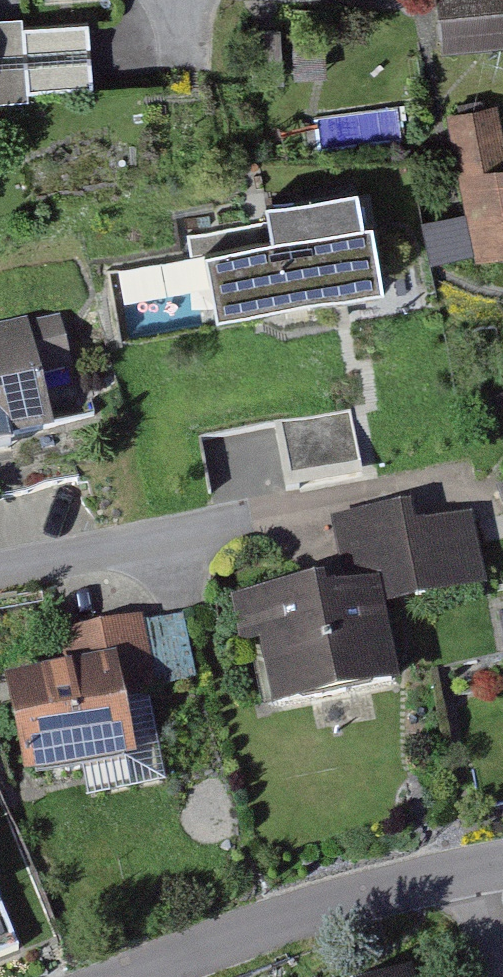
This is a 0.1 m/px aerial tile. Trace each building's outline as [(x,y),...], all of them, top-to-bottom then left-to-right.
[(441,51),(502,44),(502,0),(435,0),(441,51)] [(0,31),(0,107),(95,99),(89,24),(0,31)] [(480,262),(502,257),(502,117),(502,115),(454,124),(480,262)] [(99,255),(116,343),(387,289),(369,202),(99,255)] [(0,334),(0,455),(59,441),(32,326),(0,334)] [(279,433),(289,488),(365,474),(355,419),(279,433)] [(247,606),(264,715),(401,694),(388,608),(487,593),(475,515),(337,536),(346,591),(247,606)] [(2,693),(24,788),(137,762),(115,666),(2,693)] [(41,969),(0,870),(0,976),(22,976),(41,969)]
